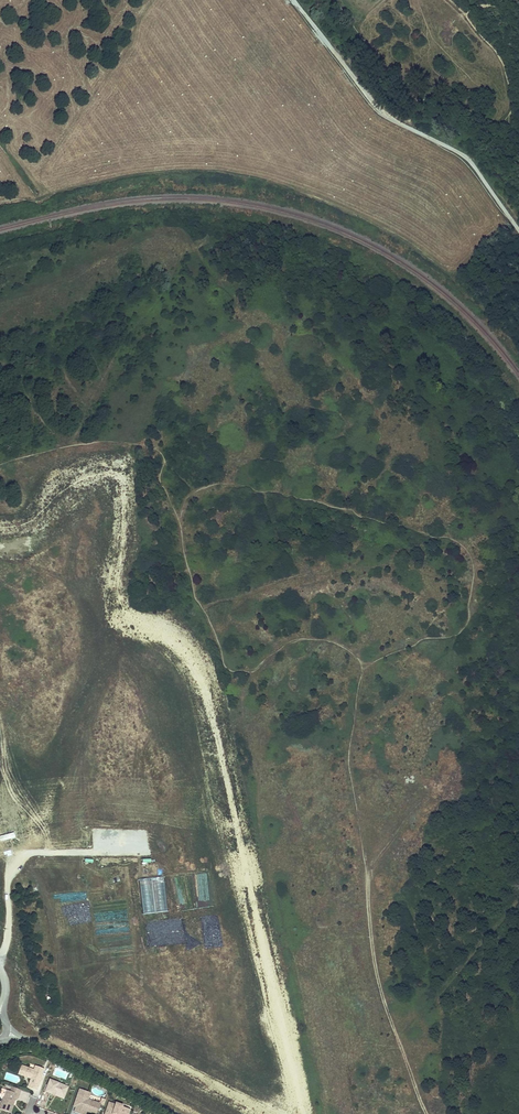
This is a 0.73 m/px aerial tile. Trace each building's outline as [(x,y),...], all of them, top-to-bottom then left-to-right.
[(43,987),(47,1006),(53,1005),(48,985),(43,987)] [(44,1068),(36,1065),(34,1069),(21,1065),(18,1073),(26,1076),(26,1075),(27,1075),(28,1077),(31,1078),(35,1079),(32,1087),(37,1089),(44,1068)] [(68,1087),(50,1079),(45,1091),(54,1095),(55,1093),(64,1097),(68,1087)] [(11,1091),(2,1088),(0,1094),(0,1096),(1,1098),(3,1098),(0,1106),(0,1109),(10,1113),(14,1104),(12,1104),(13,1102),(15,1101),(15,1099),(17,1099),(21,1090),(12,1087),(11,1091)] [(79,1089),(76,1099),(78,1100),(75,1107),(74,1112),(80,1113),(85,1113),(86,1111),(95,1113),(96,1113),(99,1103),(88,1099),(90,1093),(79,1089)] [(109,1102),(105,1113),(128,1113),(130,1110),(122,1107),(118,1106),(115,1105),(109,1102)]
